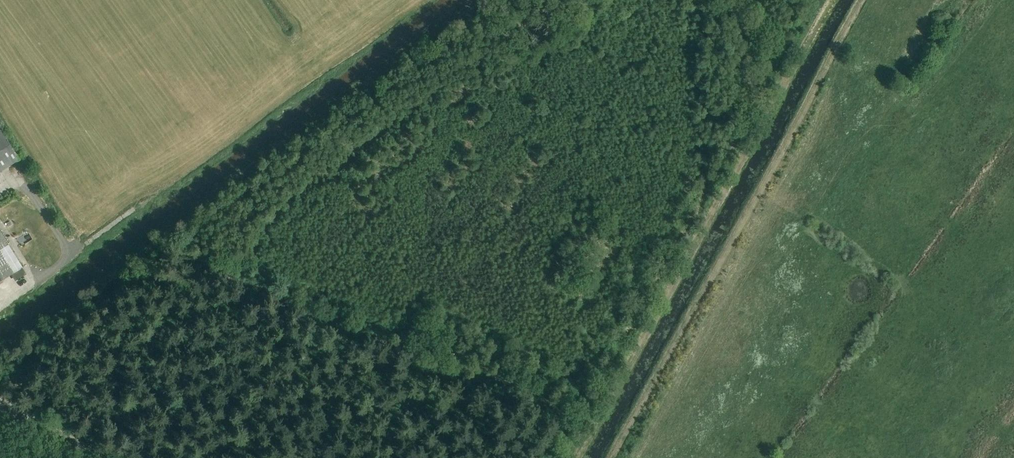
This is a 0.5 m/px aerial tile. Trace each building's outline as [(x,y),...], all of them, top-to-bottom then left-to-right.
[(21,160),(2,129),(0,130),(0,173),(21,160)] [(0,230),(0,251),(0,250),(9,245),(0,230)] [(14,273),(0,250),(0,251),(0,282),(14,273)]
